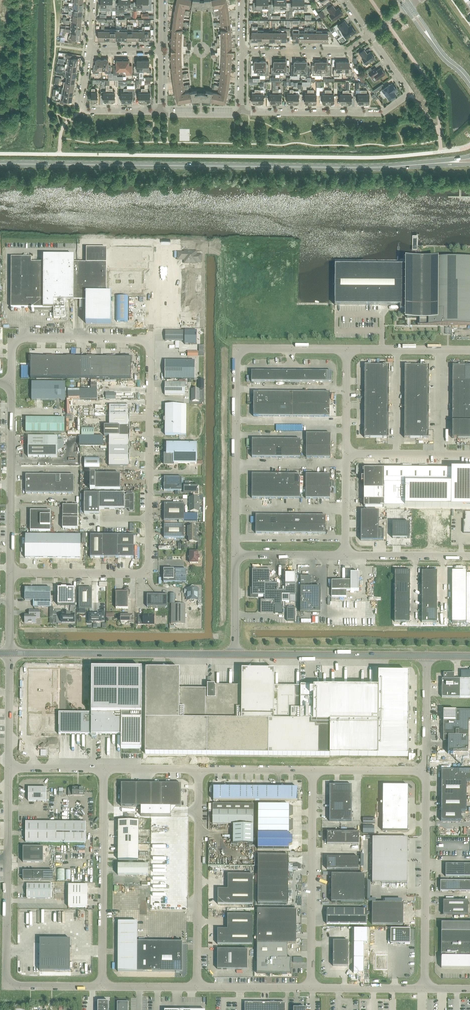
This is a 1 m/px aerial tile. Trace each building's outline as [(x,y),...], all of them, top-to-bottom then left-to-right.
[(106,10),(115,10),(115,9),(115,3),(113,3),(113,0),(107,0),(106,10)] [(115,9),(120,9),(124,9),(124,6),(125,0),(119,0),(118,3),(115,3),(115,9)] [(133,3),(131,3),(131,0),(125,0),(124,6),(127,6),(127,10),(133,10),(133,3)] [(133,10),(137,10),(137,7),(142,7),(143,0),(137,0),(136,3),(133,3),(133,10)] [(152,3),(148,3),(149,0),(143,0),(142,7),(142,10),(145,10),(151,10),(152,3)] [(175,5),(176,5),(185,7),(195,9),(195,6),(199,7),(202,8),(204,7),(208,6),(208,9),(218,7),(228,5),(227,0),(204,0),(202,0),(199,0),(177,0),(176,5),(175,5)] [(262,0),(256,0),(256,4),(253,4),(253,10),(262,10),(262,7),(262,0)] [(262,7),(268,7),(268,11),(271,11),(271,4),(268,4),(268,0),(262,0),(262,7)] [(271,4),(271,11),(280,11),(280,0),(274,0),(274,4),(271,4)] [(280,11),(289,11),(289,4),(286,4),(286,0),(280,0),(280,11)] [(289,11),(294,11),(295,8),(298,8),(298,0),(292,0),(292,4),(289,4),(289,11)] [(298,8),(304,8),(304,11),(307,11),(307,4),(304,4),(304,0),(298,0),(298,8)] [(171,59),(172,71),(171,71),(172,71),(173,83),(175,95),(185,93),(184,89),(186,89),(189,89),(188,84),(185,85),(183,86),(182,78),(184,77),(184,78),(187,78),(187,73),(184,73),(184,74),(182,74),(182,70),(182,66),(181,52),(181,47),(181,41),(182,33),(182,30),(182,29),(182,26),(184,26),(187,27),(187,22),(185,22),(184,22),(183,22),(184,14),(186,15),(185,15),(188,15),(189,11),(186,10),(186,11),(185,11),(185,7),(176,5),(174,17),(172,29),(171,29),(172,29),(171,41),(171,47),(171,52),(171,59)] [(214,84),(214,89),(217,90),(217,89),(218,89),(218,93),(227,95),(229,83),(230,77),(231,71),(231,65),(231,59),(232,59),(231,59),(232,53),(232,48),(232,41),(231,35),(231,29),(232,29),(231,29),(230,23),(229,11),(228,5),(218,7),(219,11),(217,11),(214,11),(215,16),(218,15),(219,14),(220,22),(219,23),(219,22),(216,22),(216,27),(219,27),(219,26),(221,26),(221,30),(221,34),(221,36),(222,48),(222,53),(221,64),(221,67),(221,70),(221,74),(219,74),(216,73),(215,78),(218,78),(220,78),(219,86),(217,85),(214,84)] [(335,8),(333,5),(327,9),(330,14),(334,20),(343,14),(339,8),(336,10),(334,9),(335,8)] [(344,21),(338,25),(342,31),(342,32),(346,38),(356,32),(351,25),(348,27),(344,21)] [(281,28),(281,41),(287,41),(287,35),(290,35),(290,29),(281,28)] [(330,31),(322,31),(322,41),(323,41),(323,42),(327,42),(327,41),(328,41),(328,36),(330,36),(332,38),(334,36),(332,33),(330,31)] [(69,36),(68,41),(75,42),(75,39),(80,39),(81,33),(70,32),(70,36),(69,36)] [(366,64),(375,59),(370,52),(367,54),(364,50),(359,53),(362,58),(366,64)] [(68,64),(77,65),(78,59),(73,58),(73,55),(67,55),(66,58),(68,58),(67,64),(68,64)] [(102,69),(102,60),(101,60),(100,59),(98,59),(97,60),(96,60),(96,66),(94,66),(93,73),(99,73),(99,69),(102,69)] [(102,60),(102,69),(105,69),(105,73),(109,73),(111,73),(111,66),(108,66),(108,60),(107,60),(106,59),(104,59),(103,60),(102,60)] [(123,70),(123,60),(121,60),(121,59),(118,59),(118,60),(116,60),(116,67),(113,66),(113,74),(119,74),(119,70),(123,70)] [(123,60),(123,70),(126,70),(126,75),(132,75),(132,67),(129,67),(129,60),(128,60),(128,59),(124,59),(124,60),(123,60)] [(143,72),(143,70),(143,60),(137,60),(137,68),(134,68),(134,75),(139,75),(139,72),(143,72)] [(143,60),(143,70),(147,70),(147,72),(151,72),(151,70),(149,70),(149,60),(143,60)] [(260,71),(260,61),(259,61),(259,60),(257,60),(257,61),(254,61),(254,67),(251,67),(251,76),(252,75),(257,75),(257,71),(260,71)] [(260,75),(269,75),(269,67),(266,67),(266,61),(264,61),(263,60),(262,60),(261,61),(260,61),(260,71),(260,75)] [(300,72),(300,61),(299,61),(298,61),(297,60),(296,61),(294,61),(294,68),(291,68),(291,75),(297,75),(297,72),(300,72)] [(300,61),(300,72),(304,72),(304,75),(310,75),(310,68),(307,68),(307,61),(305,61),(304,60),(303,61),(302,61),(300,61)] [(312,67),(312,75),(316,75),(316,78),(321,78),(321,75),(321,61),(319,61),(319,60),(315,60),(315,65),(314,65),(314,67),(312,67)] [(321,75),(330,75),(330,67),(328,67),(328,65),(327,65),(327,60),(324,60),(324,62),(321,61),(321,75)] [(274,68),(271,68),(271,74),(280,74),(280,71),(280,61),(274,61),(274,68)] [(280,61),(280,71),(284,71),(284,74),(289,74),(289,68),(286,68),(286,61),(280,61)] [(343,71),(343,62),(336,62),(336,68),(335,68),(333,70),(333,76),(339,76),(339,71),(343,71)] [(343,62),(343,71),(346,71),(346,76),(352,76),(352,70),(350,68),(349,68),(349,62),(343,62)] [(385,74),(381,68),(376,71),(374,69),(369,72),(372,77),(374,76),(377,80),(385,74)] [(360,74),(357,76),(361,82),(366,82),(360,74)] [(397,90),(392,84),(387,87),(386,86),(382,90),(380,91),(381,93),(380,94),(383,98),(386,96),(387,97),(386,97),(388,100),(389,100),(393,98),(392,97),(396,94),(394,92),(397,90)] [(175,95),(176,101),(180,101),(180,103),(192,100),(192,102),(192,101),(200,101),(199,101),(199,100),(201,100),(203,100),(203,101),(210,101),(210,102),(210,101),(222,103),(222,101),(226,101),(227,95),(228,95),(227,95),(218,93),(208,91),(207,94),(203,93),(201,92),(199,93),(195,94),(194,91),(185,93),(175,95)] [(64,94),(61,93),(60,102),(66,103),(67,100),(72,101),(73,95),(64,94)] [(11,258),(11,308),(50,308),(50,311),(54,311),(53,318),(63,318),(64,318),(65,318),(65,317),(66,317),(66,316),(66,315),(66,298),(86,298),(86,323),(111,324),(111,293),(106,293),(106,263),(106,248),(86,248),(86,263),(61,263),(61,258),(56,258),(56,263),(31,263),(31,258),(11,258)] [(180,253),(178,253),(178,255),(177,255),(177,257),(178,258),(178,259),(185,259),(185,263),(196,263),(196,262),(201,262),(201,256),(196,256),(196,252),(185,252),(185,253),(183,253),(183,252),(180,252),(180,253)] [(418,258),(418,259),(411,259),(407,259),(407,265),(335,265),(335,305),(400,305),(400,310),(406,310),(406,318),(419,318),(419,325),(418,325),(469,325),(469,258),(418,258)] [(185,331),(165,331),(165,341),(185,341),(185,344),(184,344),(197,344),(196,344),(196,337),(196,335),(196,332),(197,332),(197,331),(185,331)] [(41,378),(41,358),(31,358),(30,378),(41,378)] [(51,358),(41,358),(41,378),(51,378),(51,358)] [(51,358),(51,378),(61,378),(61,358),(51,358)] [(71,358),(61,358),(61,378),(71,378),(71,358)] [(81,358),(71,358),(71,378),(81,378),(81,358)] [(81,358),(81,378),(91,378),(91,358),(81,358)] [(91,358),(91,378),(101,379),(101,358),(91,358)] [(111,358),(101,358),(101,379),(111,379),(111,358)] [(121,358),(111,358),(111,379),(121,379),(121,358)] [(121,358),(121,379),(131,379),(131,358),(121,358)] [(165,361),(165,379),(195,379),(195,361),(165,361)] [(376,382),(377,365),(364,365),(364,382),(376,382)] [(389,366),(377,365),(376,382),(389,382),(389,366)] [(404,366),(404,382),(416,382),(417,366),(404,366)] [(429,366),(417,366),(416,382),(429,382),(429,366)] [(452,366),(452,374),(464,374),(464,366),(452,366)] [(259,382),(259,372),(251,372),(251,382),(259,382)] [(259,372),(259,382),(267,382),(267,372),(259,372)] [(275,372),(267,372),(267,382),(275,382),(275,372)] [(283,372),(275,372),(275,382),(283,382),(283,372)] [(291,372),(283,372),(283,382),(291,382),(291,372)] [(299,372),(291,372),(291,382),(299,382),(299,372)] [(299,372),(299,382),(307,382),(307,372),(299,372)] [(315,372),(307,372),(307,382),(315,382),(315,372)] [(315,372),(315,382),(323,382),(323,372),(315,372)] [(332,372),(323,372),(323,382),(332,382),(332,372)] [(452,382),(464,382),(464,374),(452,374),(452,382)] [(65,382),(32,382),(31,400),(65,400),(65,382)] [(376,382),(364,382),(364,390),(376,390),(376,382)] [(389,382),(376,382),(376,390),(389,390),(389,382)] [(416,382),(404,382),(404,390),(416,390),(416,382)] [(416,382),(416,390),(429,390),(429,382),(416,382)] [(464,438),(469,438),(469,382),(464,382),(464,390),(452,390),(452,398),(452,406),(452,414),(452,422),(452,430),(452,438),(464,438)] [(452,390),(464,390),(464,382),(452,382),(452,390)] [(185,383),(165,383),(165,395),(185,395),(185,383)] [(68,390),(68,400),(97,400),(97,390),(91,390),(68,390)] [(364,390),(364,398),(376,398),(376,390),(364,390)] [(376,390),(376,398),(388,398),(389,390),(376,390)] [(404,390),(404,398),(416,398),(416,390),(404,390)] [(416,390),(416,398),(428,398),(429,390),(416,390)] [(253,392),(253,404),(263,404),(263,392),(253,392)] [(319,393),(319,405),(329,405),(329,393),(319,393)] [(376,398),(364,398),(364,406),(376,406),(376,398)] [(388,398),(376,398),(376,406),(388,406),(388,398)] [(416,398),(404,398),(404,406),(416,406),(416,398)] [(416,398),(416,406),(428,406),(428,398),(416,398)] [(253,404),(253,416),(263,417),(263,404),(253,404)] [(165,422),(165,435),(186,435),(186,405),(165,405),(165,418),(164,418),(163,419),(163,421),(164,422),(165,422)] [(319,405),(319,417),(329,417),(329,405),(319,405)] [(109,406),(109,416),(130,416),(130,406),(109,406)] [(376,406),(364,406),(364,414),(376,414),(376,406)] [(388,406),(376,406),(376,414),(388,414),(388,406)] [(416,406),(404,406),(404,414),(416,414),(416,406)] [(416,406),(416,414),(428,414),(428,406),(416,406)] [(376,414),(364,414),(364,422),(376,422),(376,414)] [(376,414),(376,422),(388,422),(388,414),(376,414)] [(416,414),(404,414),(404,422),(416,422),(416,414)] [(428,414),(416,414),(416,422),(428,422),(428,414)] [(130,416),(109,416),(109,426),(129,426),(130,416)] [(35,433),(36,418),(26,418),(26,432),(35,433)] [(36,418),(35,433),(45,433),(45,419),(36,418)] [(55,419),(45,419),(45,433),(55,433),(55,419)] [(55,419),(55,433),(64,433),(64,419),(55,419)] [(376,422),(364,422),(364,438),(376,438),(376,422)] [(388,422),(376,422),(376,438),(388,438),(388,422)] [(416,422),(404,422),(404,438),(416,438),(416,422)] [(416,422),(416,438),(428,438),(428,422),(416,422)] [(129,426),(109,426),(104,426),(104,436),(109,436),(129,436),(129,426)] [(129,436),(109,436),(109,446),(129,446),(129,436)] [(58,437),(48,437),(28,437),(28,457),(58,457),(58,437)] [(166,454),(197,454),(197,443),(166,443),(166,454)] [(109,446),(109,456),(129,456),(129,446),(109,446)] [(197,454),(166,454),(166,455),(164,455),(164,465),(174,465),(174,464),(197,464),(197,461),(197,454)] [(129,456),(109,456),(109,466),(129,466),(129,456)] [(99,468),(99,458),(84,458),(84,468),(99,468)] [(469,507),(469,469),(451,469),(384,469),(363,469),(363,471),(364,471),(364,476),(361,476),(361,481),(364,481),(364,489),(384,489),(384,500),(364,500),(364,507),(469,507)] [(90,474),(90,490),(120,490),(120,475),(90,474)] [(181,491),(181,490),(181,486),(182,477),(164,477),(164,491),(181,491)] [(185,486),(181,486),(181,490),(193,490),(193,493),(198,493),(198,490),(198,486),(189,486),(189,482),(185,482),(185,486)] [(99,494),(84,494),(84,514),(99,514),(99,509),(129,509),(129,511),(134,511),(134,494),(126,494),(126,495),(124,495),(124,494),(99,494)] [(190,511),(198,512),(198,498),(190,497),(190,511)] [(184,504),(164,503),(164,521),(184,521),(184,504)] [(63,505),(63,518),(78,519),(78,505),(63,505)] [(50,531),(50,511),(30,511),(30,531),(50,531)] [(378,511),(361,511),(360,540),(384,541),(384,530),(378,530),(378,511)] [(264,524),(264,515),(256,515),(255,524),(264,524)] [(302,525),(308,525),(309,525),(309,516),(300,515),(300,525),(302,525)] [(309,525),(314,525),(317,525),(317,516),(309,516),(309,525)] [(326,516),(317,516),(317,525),(325,525),(326,516)] [(78,519),(63,518),(62,528),(77,529),(78,519)] [(392,538),(409,538),(409,523),(392,523),(392,538)] [(255,533),(264,533),(264,524),(255,524),(255,533)] [(264,524),(264,533),(272,533),(273,524),(270,524),(264,524)] [(272,533),(281,534),(281,524),(276,524),(273,524),(272,533)] [(290,524),(288,524),(282,524),(281,524),(281,534),(289,534),(290,524)] [(184,525),(164,525),(164,538),(184,538),(184,525)] [(314,525),(313,534),(325,534),(325,525),(317,525),(314,525)] [(197,533),(198,533),(198,527),(188,527),(188,537),(189,537),(189,542),(198,542),(198,537),(197,537),(197,533)] [(39,558),(39,535),(25,535),(25,558),(39,558)] [(39,535),(39,558),(53,558),(53,535),(39,535)] [(67,535),(53,535),(53,558),(66,558),(67,535)] [(67,535),(66,558),(80,558),(81,535),(67,535)] [(102,558),(102,536),(90,535),(90,558),(102,558)] [(102,536),(102,558),(117,558),(118,547),(118,536),(102,536)] [(134,536),(118,536),(118,547),(134,547),(134,536)] [(134,547),(118,547),(117,558),(134,558),(134,547)] [(198,556),(198,552),(190,552),(190,556),(189,556),(188,557),(188,558),(189,559),(190,559),(190,563),(198,563),(198,559),(199,559),(199,558),(199,557),(198,556)] [(186,569),(163,569),(163,582),(186,582),(186,569)] [(273,612),(274,605),(274,614),(282,614),(283,607),(285,607),(285,602),(289,602),(289,595),(295,595),(295,585),(288,585),(288,584),(295,584),(295,574),(285,574),(285,585),(285,587),(283,587),(283,591),(278,591),(278,584),(269,584),(269,570),(252,570),(252,589),(250,589),(250,597),(258,597),(258,595),(264,595),(264,601),(260,601),(260,612),(273,612)] [(394,571),(394,622),(409,622),(410,571),(394,571)] [(421,622),(437,622),(437,571),(421,571),(421,622)] [(452,623),(466,623),(466,575),(466,571),(452,571),(452,623)] [(331,581),(331,597),(346,597),(346,591),(350,591),(359,591),(359,573),(350,573),(350,583),(340,583),(340,581),(331,581)] [(300,612),(320,612),(320,587),(310,587),(310,584),(311,576),(300,576),(300,612)] [(187,601),(190,601),(191,602),(192,602),(193,602),(194,602),(194,601),(198,601),(198,588),(194,588),(194,587),(193,586),(192,586),(191,586),(191,587),(191,588),(190,588),(184,588),(184,597),(187,597),(187,601)] [(50,600),(50,588),(25,588),(25,600),(33,600),(33,607),(50,607),(51,600),(50,600)] [(58,589),(58,605),(75,605),(75,589),(75,588),(57,588),(57,589),(58,589)] [(92,609),(92,588),(79,588),(79,608),(86,608),(92,609)] [(116,608),(128,608),(128,596),(130,594),(130,591),(128,589),(125,589),(123,591),(123,592),(116,592),(116,608)] [(167,607),(167,595),(147,595),(147,607),(167,607)] [(171,624),(185,624),(185,604),(171,604),(171,624)] [(295,621),(295,607),(287,607),(287,621),(295,621)] [(40,617),(40,610),(29,610),(29,615),(25,615),(25,623),(36,623),(36,617),(40,617)] [(89,615),(89,620),(88,620),(88,621),(87,622),(88,622),(88,623),(89,623),(89,624),(90,624),(90,623),(91,623),(91,622),(94,622),(97,622),(101,622),(101,620),(104,620),(104,611),(99,611),(99,615),(97,615),(97,614),(94,614),(94,615),(89,615)] [(62,621),(62,622),(75,622),(75,614),(70,614),(70,613),(67,613),(66,614),(62,614),(62,616),(61,616),(60,618),(61,621),(62,621)] [(129,622),(129,623),(133,623),(133,615),(131,615),(121,615),(121,622),(121,624),(124,624),(125,622),(129,622)] [(154,624),(154,615),(143,615),(138,615),(138,625),(143,625),(143,624),(154,624)] [(142,713),(112,713),(141,713),(142,669),(97,669),(92,669),(91,684),(91,708),(90,708),(91,668),(28,668),(27,734),(60,734),(86,734),(91,734),(91,737),(92,738),(95,738),(96,737),(96,735),(101,735),(121,735),(121,748),(141,749),(142,713)] [(268,755),(330,755),(378,756),(408,756),(408,673),(390,673),(382,673),(378,673),(378,687),(316,687),(313,687),(313,685),(300,685),(300,687),(274,686),(274,670),(242,670),(241,686),(215,686),(215,684),(207,684),(207,689),(179,689),(180,669),(146,669),(145,754),(207,754),(268,755)] [(469,684),(469,679),(454,679),(454,673),(443,673),(443,677),(444,677),(444,679),(442,679),(442,697),(460,697),(469,698),(469,684)] [(469,758),(469,711),(443,711),(443,741),(448,741),(448,754),(456,754),(456,758),(469,758)] [(441,770),(441,821),(461,821),(461,811),(466,811),(466,781),(469,781),(469,770),(441,770)] [(121,806),(141,807),(141,816),(171,816),(171,807),(181,807),(181,784),(121,784),(121,806)] [(329,785),(329,821),(351,821),(352,785),(329,785)] [(408,786),(383,785),(382,831),(408,831),(408,786)] [(297,788),(213,787),(213,800),(297,801),(297,788)] [(46,788),(28,788),(28,801),(46,801),(46,788)] [(213,804),(212,824),(233,824),(233,844),(253,844),(253,804),(213,804)] [(289,805),(258,805),(258,849),(289,849),(289,848),(292,846),(292,837),(289,836),(289,833),(293,831),(293,823),(289,821),(289,818),(293,817),(293,808),(289,807),(289,805)] [(118,829),(138,829),(138,821),(118,821),(118,829)] [(55,842),(56,822),(26,822),(25,842),(55,842)] [(56,822),(55,842),(86,843),(86,823),(56,822)] [(138,829),(118,829),(118,837),(138,837),(138,829)] [(327,844),(359,844),(359,832),(327,832),(327,844)] [(372,883),(407,883),(407,838),(372,838),(372,883)] [(118,844),(118,852),(138,852),(138,844),(118,844)] [(43,847),(23,847),(23,862),(43,862),(43,847)] [(138,852),(118,852),(118,860),(138,860),(138,852)] [(258,855),(258,903),(288,903),(288,855),(258,855)] [(327,857),(327,869),(358,870),(358,858),(327,857)] [(469,877),(469,865),(445,864),(445,876),(469,877)] [(148,875),(148,865),(118,865),(118,875),(148,875)] [(33,880),(33,871),(23,871),(23,880),(33,880)] [(43,871),(33,871),(33,880),(43,880),(43,871)] [(53,871),(43,871),(43,880),(53,880),(53,871)] [(253,905),(253,875),(228,874),(228,889),(218,889),(218,904),(253,905)] [(364,875),(331,874),(331,902),(347,902),(347,905),(351,905),(351,902),(364,902),(364,875)] [(441,892),(441,891),(469,891),(469,881),(440,881),(440,892),(441,892)] [(52,884),(27,884),(27,898),(52,898),(52,884)] [(68,885),(68,896),(87,896),(87,885),(68,885)] [(68,896),(68,907),(87,907),(87,896),(68,896)] [(443,915),(468,915),(468,901),(443,901),(443,915)] [(372,924),(403,925),(403,903),(372,902),(372,924)] [(326,909),(326,924),(367,924),(367,909),(351,909),(351,905),(347,905),(347,909),(326,909)] [(257,943),(257,973),(269,973),(282,974),(291,974),(291,972),(290,969),(290,967),(290,965),(290,963),(291,960),(291,958),(291,959),(287,959),(287,943),(296,943),(296,909),(270,909),(257,909),(257,943)] [(252,914),(227,914),(227,929),(217,929),(217,944),(252,945),(252,914)] [(182,972),(182,942),(137,942),(137,922),(118,921),(118,972),(182,972)] [(441,923),(441,968),(469,968),(469,923),(441,923)] [(354,929),(353,973),(363,973),(364,943),(367,943),(367,929),(354,929)] [(390,944),(410,944),(410,929),(390,929),(390,944)] [(70,971),(70,939),(40,939),(39,971),(71,971),(70,971)] [(348,966),(348,941),(333,941),(333,966),(348,966)] [(247,969),(247,950),(217,949),(217,969),(247,969)] [(388,953),(376,953),(375,969),(388,969),(388,953)] [(109,1001),(98,1001),(98,1009),(108,1009),(109,1001)] [(128,1002),(117,1001),(117,1009),(128,1009),(128,1002)]
